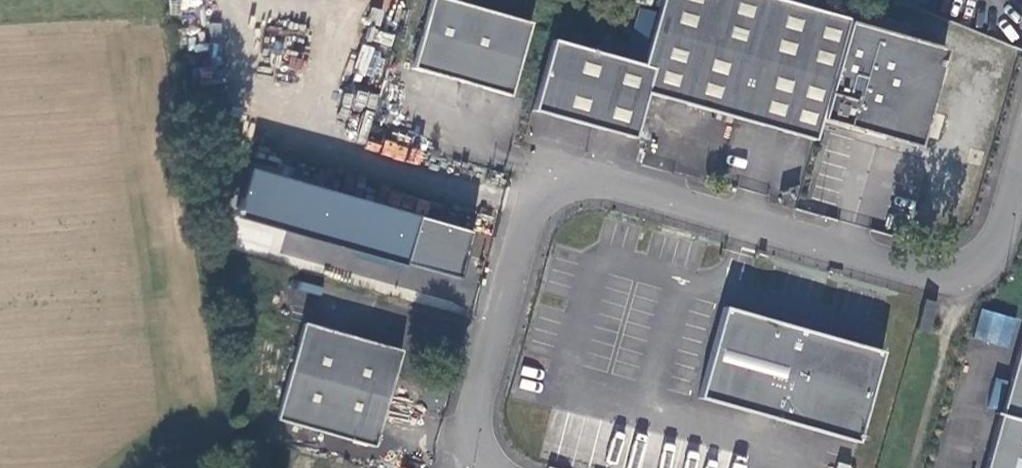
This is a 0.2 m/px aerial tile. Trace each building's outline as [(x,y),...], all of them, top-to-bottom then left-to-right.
[(533,23),(447,0),(433,0),(417,69),(513,95),(533,23)] [(947,48),(783,0),(663,0),(645,64),(555,39),(535,109),(636,138),(649,93),(816,140),(823,118),(920,146),(947,48)] [(385,139),(381,152),(418,166),(422,153),(385,139)] [(461,277),(474,230),(250,170),(238,217),(461,277)] [(392,204),(427,216),(432,203),(396,191),(392,204)] [(927,298),(919,328),(931,331),(940,302),(927,298)] [(878,350),(724,307),(700,396),(851,437),(878,350)] [(982,308),(972,337),(1010,349),(1020,320),(982,308)] [(404,350),(306,322),(279,419),(377,447),(404,350)] [(985,467),(1021,467),(1021,337),(1021,340),(985,467)] [(317,430),(314,443),(346,453),(350,440),(317,430)]
